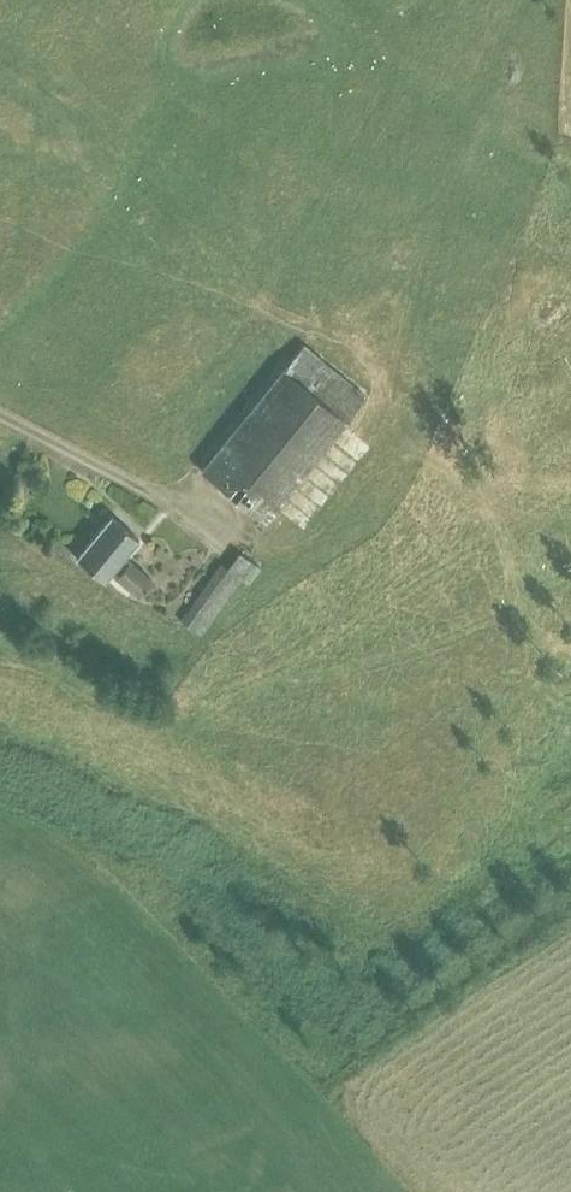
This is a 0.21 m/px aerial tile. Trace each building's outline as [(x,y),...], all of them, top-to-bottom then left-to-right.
[(263,518),(367,396),(305,347),(202,467),(263,518)] [(292,527),(321,492),(300,474),(271,509),(292,527)] [(154,583),(125,557),(139,540),(112,516),(77,556),(104,579),(114,567),(121,573),(118,576),(142,597),(154,583)] [(220,563),(179,620),(200,635),(241,578),(249,584),(261,567),(240,552),(228,569),(220,563)]
